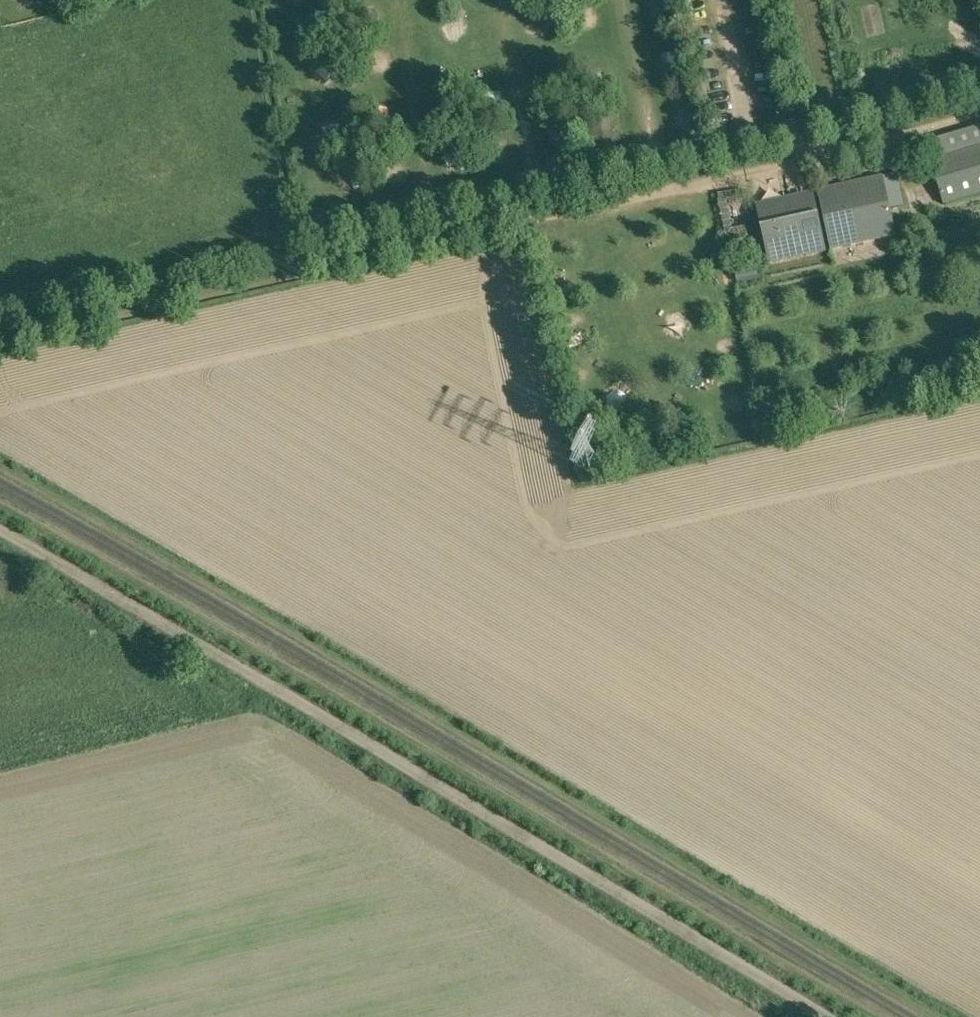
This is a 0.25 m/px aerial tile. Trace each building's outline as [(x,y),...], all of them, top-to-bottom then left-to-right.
[(749,12),(769,9),(767,0),(747,0),(749,12)] [(315,14),(321,31),(338,26),(333,9),(315,14)] [(501,86),(488,93),(493,103),(507,96),(501,86)] [(333,109),(332,123),(346,124),(347,109),(333,109)] [(931,159),(944,204),(979,193),(979,125),(937,138),(942,155),(931,159)] [(896,174),(882,177),(889,209),(903,206),(896,174)] [(824,248),(812,195),(758,208),(770,261),(824,248)] [(889,209),(823,224),(829,250),(895,236),(889,209)] [(733,255),(750,252),(748,242),(731,245),(733,255)]
